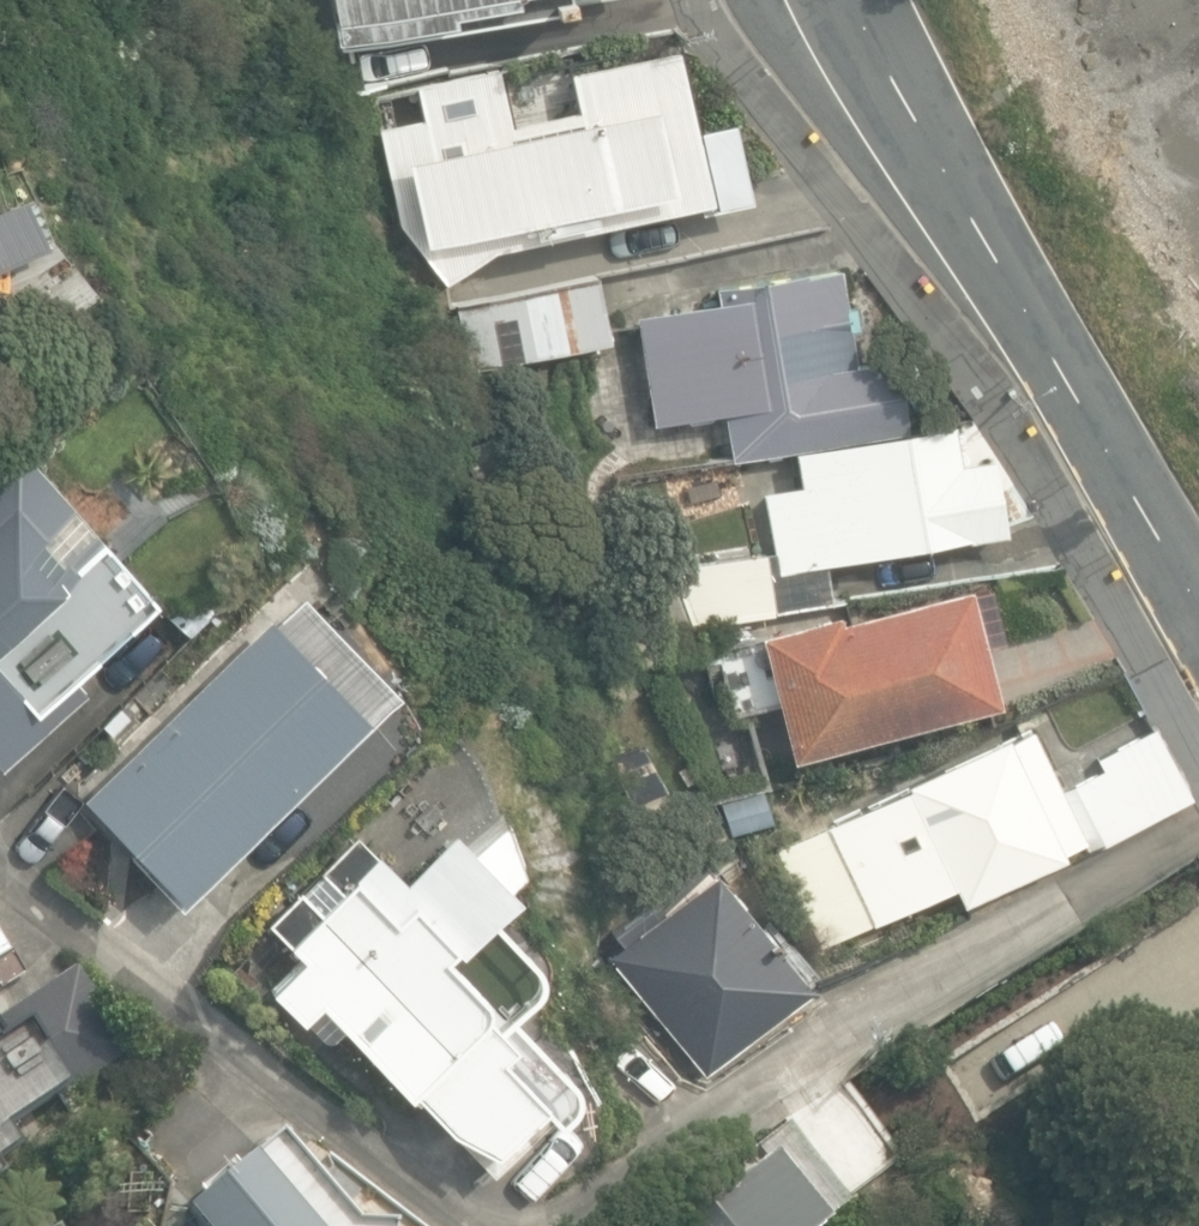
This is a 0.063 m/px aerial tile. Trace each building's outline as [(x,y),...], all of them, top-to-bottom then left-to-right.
[(338,48),(454,26),(453,18),(545,0),(329,0),(338,48)] [(697,130),(679,47),(568,71),(577,109),(511,123),(499,69),(373,96),(401,224),(444,283),(491,249),(705,203),(707,210),(750,201),(733,123),(697,130)] [(13,256),(0,232),(0,264),(13,256)] [(735,458),(795,447),(908,428),(896,356),(856,363),(850,329),(859,328),(855,306),(849,307),(841,265),(716,287),(718,299),(640,312),(659,420),(726,409),(735,458)] [(471,373),(613,342),(599,275),(456,306),(471,373)] [(908,428),(795,447),(801,483),(763,489),(773,548),(659,567),(685,625),(832,600),(825,563),(1005,532),(992,455),(959,461),(952,420),(908,428)] [(82,682),(71,668),(156,593),(28,453),(0,477),(0,754),(82,682)] [(763,629),(795,754),(999,701),(968,583),(842,616),(840,609),(763,629)] [(401,693),(304,591),(153,735),(126,707),(83,748),(107,773),(87,793),(152,862),(144,869),(178,905),(401,693)] [(819,897),(840,937),(952,880),(965,904),(1068,852),(1065,848),(1096,832),(1101,843),(1193,796),(1157,725),(1097,755),(1104,769),(1066,788),(1035,727),(1014,737),(1011,732),(896,790),(892,781),(861,797),(865,805),(828,824),(855,878),(819,897)] [(723,801),(734,832),(774,818),(763,787),(723,801)] [(322,1006),(492,1175),(563,1113),(573,1102),(575,1087),(569,1074),(511,1014),(499,1023),(488,1014),(489,1005),(486,995),(448,956),(456,949),(459,953),(518,895),(457,831),(406,884),(372,849),(348,875),(352,880),(314,915),(303,904),(280,930),(287,942),(284,945),(301,965),(273,991),(304,1023),(322,1006)] [(608,955),(705,1075),(814,987),(713,864),(657,909),(661,915),(656,919),(646,906),(622,926),(631,937),(608,955)] [(925,1061),(967,1132),(1046,1080),(1044,1075),(1106,1051),(1074,964),(1000,1002),(997,996),(956,1025),(962,1035),(925,1061)] [(34,1141),(22,1122),(132,1051),(78,968),(0,1018),(0,1163),(34,1141)] [(282,1131),(189,1207),(205,1225),(398,1225),(394,1225),(361,1225),(348,1207),(359,1198),(336,1171),(323,1181),(282,1131)] [(831,1223),(775,1149),(676,1225),(827,1225),(831,1223)] [(0,1210),(0,1225),(8,1225),(0,1210)]
